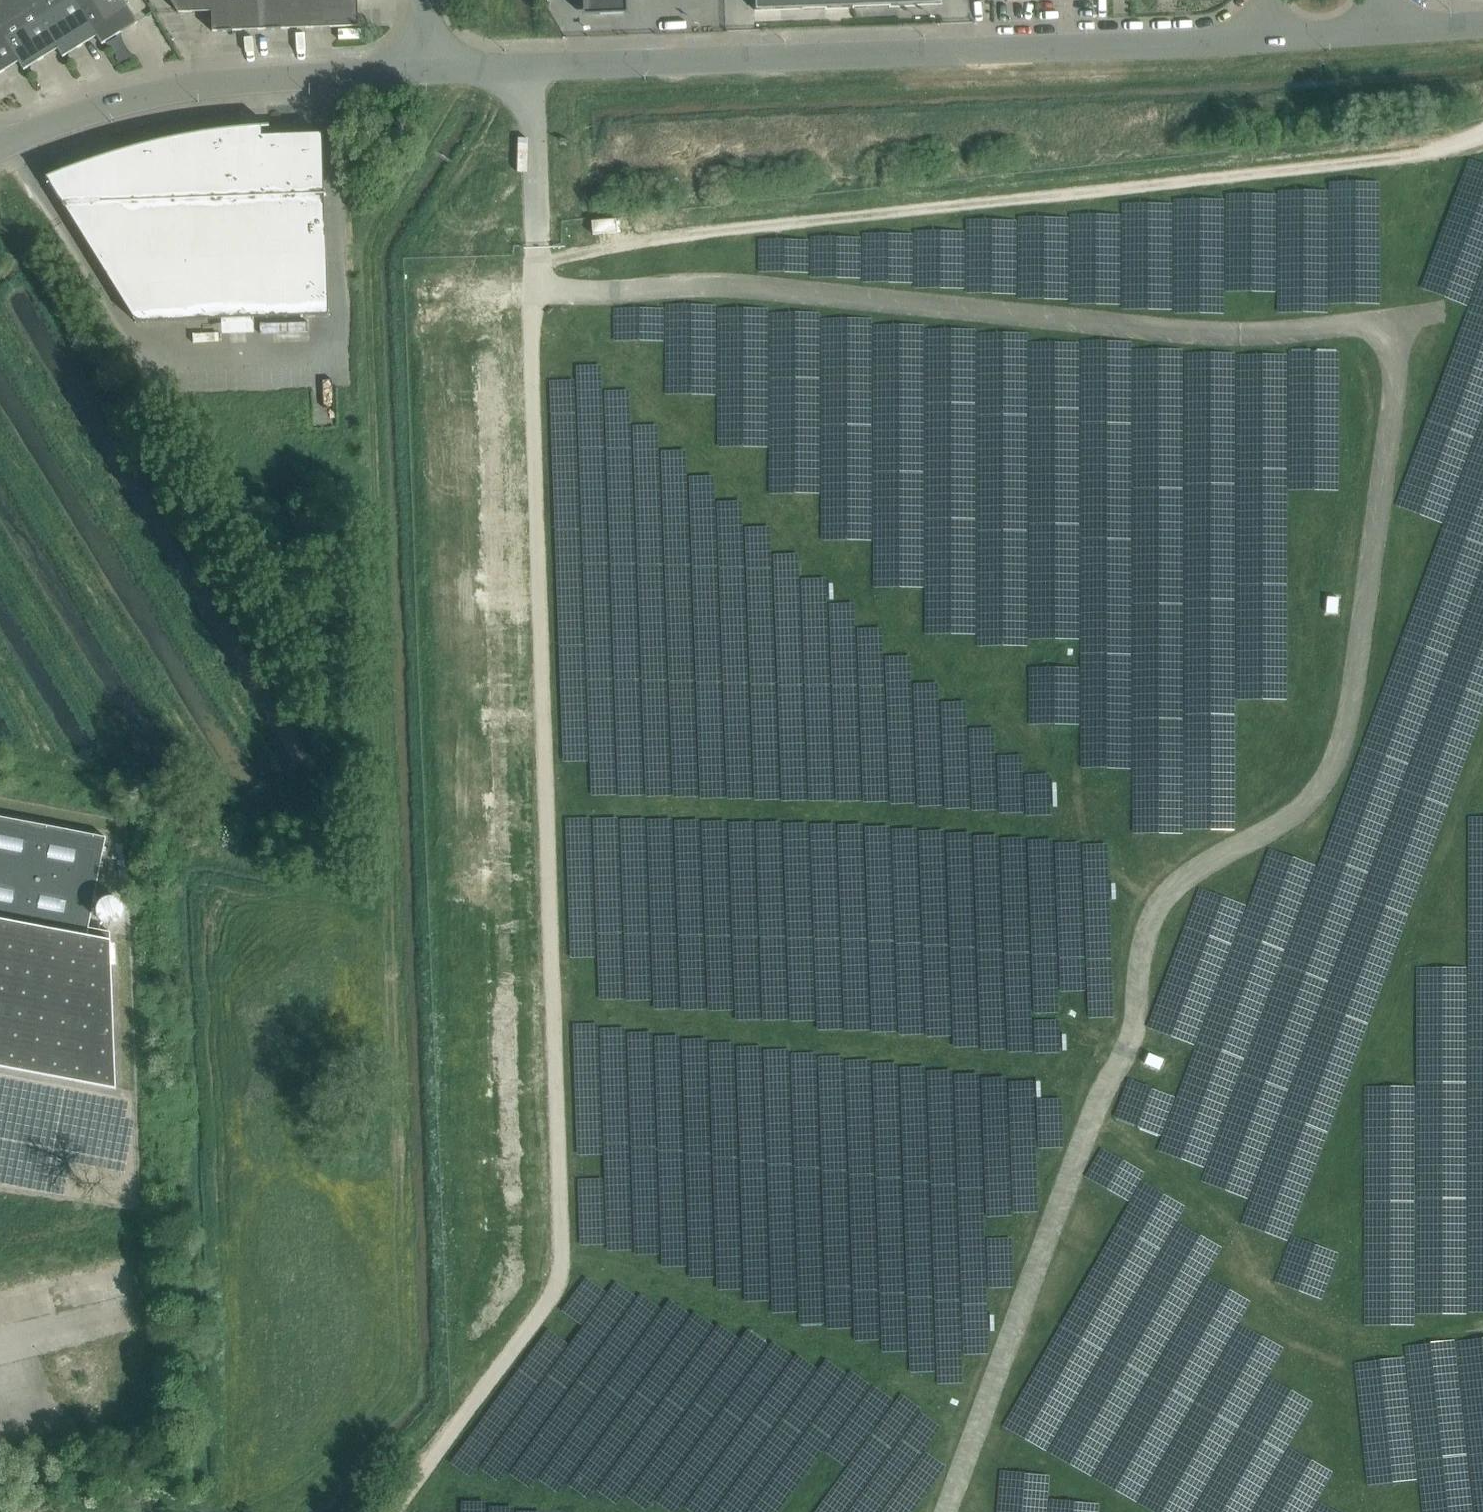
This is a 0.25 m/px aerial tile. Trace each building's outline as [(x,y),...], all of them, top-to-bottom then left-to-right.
[(29,0),(0,0),(0,28),(33,7),(29,0)] [(75,0),(45,0),(33,7),(58,49),(63,57),(97,37),(75,0)] [(123,0),(75,0),(97,37),(102,45),(137,23),(123,0)] [(178,13),(211,11),(212,31),(359,26),(358,0),(170,0),(178,13)] [(584,15),(628,14),(627,0),(583,0),(584,15)] [(755,11),(941,4),(941,0),(755,0),(755,11)] [(33,7),(0,28),(0,30),(19,62),(24,70),(58,49),(33,7)] [(0,30),(0,74),(19,62),(0,30)] [(329,315),(322,134),(262,136),(262,127),(269,127),(269,125),(250,127),(233,128),(218,130),(202,132),(184,135),(175,137),(162,140),(152,142),(140,145),(123,150),(110,154),(87,162),(63,170),(46,177),(136,323),(329,315)] [(116,1088),(110,932),(89,928),(106,837),(0,817),(0,1066),(116,1088)] [(99,912),(118,911),(117,887),(98,887),(99,912)]
